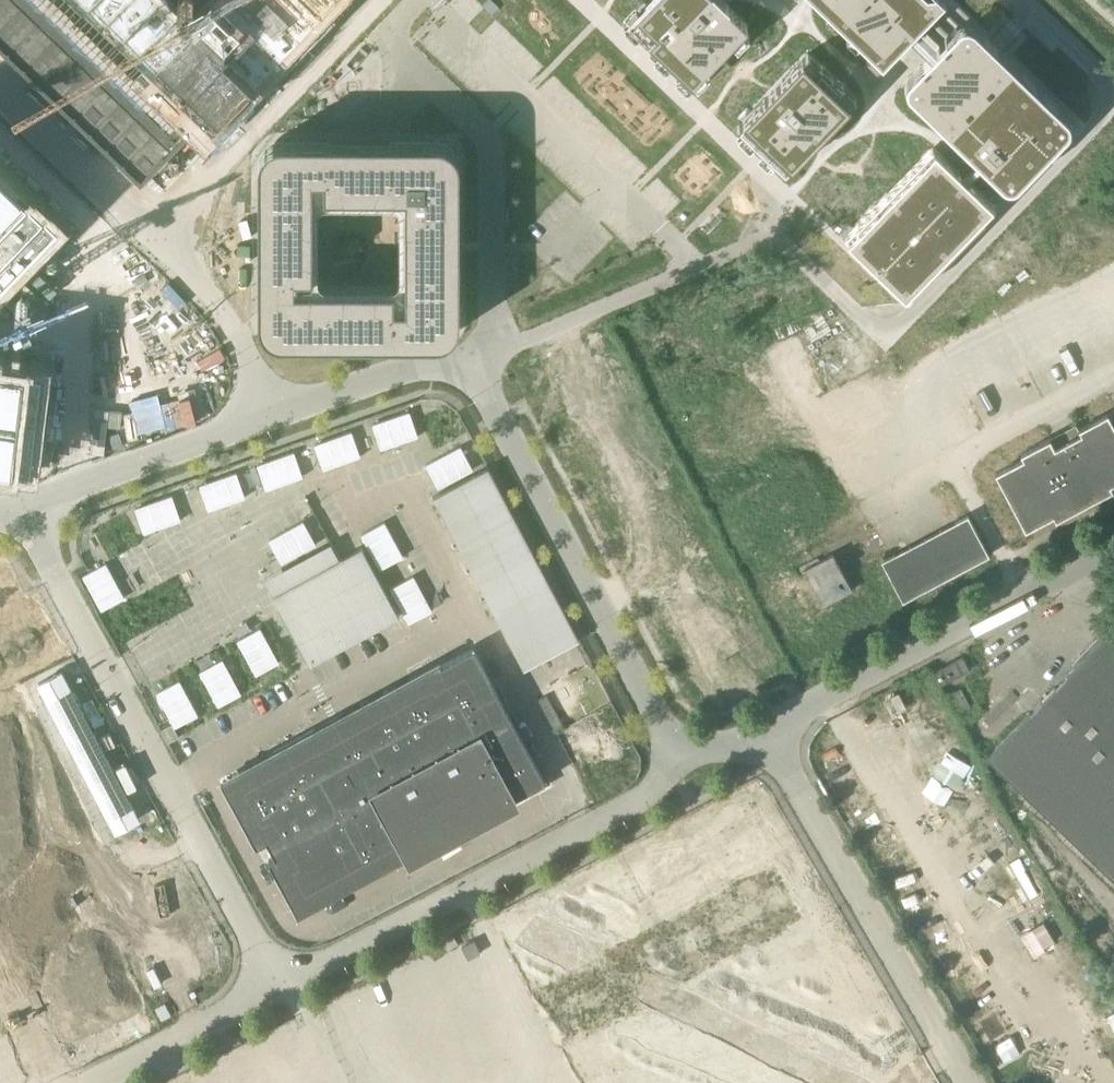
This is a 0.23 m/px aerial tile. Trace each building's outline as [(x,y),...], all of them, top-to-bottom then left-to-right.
[(5,49),(88,129),(140,180),(142,178),(161,196),(220,135),(201,116),(313,0),(0,0),(0,45),(5,49)] [(625,25),(688,86),(744,28),(714,0),(649,0),(625,25)] [(880,63),(915,29),(943,0),(813,0),(880,63)] [(963,24),(959,26),(936,49),(924,61),(907,78),(905,83),(905,86),(906,91),(1005,186),(1007,187),(1010,187),(1013,187),(1014,186),(1023,177),(1074,124),(971,24),(967,23),(963,24)] [(793,70),(735,131),(782,176),(840,116),(793,70)] [(903,176),(845,237),(908,297),(996,206),(973,184),(932,146),(903,176)] [(274,156),(271,160),(268,164),(267,169),(266,174),(266,307),(267,312),(268,317),(271,322),(274,326),(278,329),(282,331),(287,333),(292,333),(426,333),(431,333),(435,332),(439,330),(443,327),(446,324),(449,320),(451,316),(452,312),(452,307),(452,246),(452,174),(452,169),(451,165),(449,160),(446,157),(443,153),(439,151),(435,149),(431,148),(426,147),(391,147),(291,147),(286,148),(281,150),(277,153),(274,156)] [(4,277),(37,243),(32,239),(50,220),(42,213),(45,210),(0,167),(0,273),(4,277)] [(220,224),(197,235),(214,270),(237,259),(220,224)] [(32,466),(43,370),(0,364),(0,463),(32,466)] [(442,450),(442,417),(426,417),(426,410),(396,410),(396,451),(442,450)] [(1024,528),(1113,489),(1113,486),(1112,481),(1113,479),(1113,418),(1110,410),(1078,424),(1082,432),(1055,444),(1053,439),(996,464),(1024,528)] [(435,501),(523,669),(579,640),(490,472),(435,501)] [(882,555),(901,597),(991,556),(972,514),(882,555)] [(401,616),(365,544),(340,556),(333,541),(266,573),(309,661),(401,616)] [(838,551),(807,563),(821,602),(852,590),(838,551)] [(1108,631),(987,757),(1113,879),(1113,636),(1108,631)] [(315,729),(315,728),(272,752),(220,780),(255,845),(266,840),(275,856),(268,860),(298,914),(408,854),(410,858),(432,846),(432,847),(493,813),(494,813),(494,812),(514,801),(513,798),(544,781),(472,648),(441,665),(439,661),(315,729)] [(962,656),(933,671),(940,685),(969,670),(962,656)] [(952,692),(961,710),(969,705),(960,688),(952,692)] [(172,723),(160,729),(167,743),(179,737),(172,723)] [(51,952),(42,932),(75,918),(0,743),(0,973),(51,952)] [(479,940),(338,1002),(374,1082),(448,1082),(532,1046),(806,925),(782,871),(503,994),(479,940)] [(458,944),(453,936),(442,941),(447,950),(458,944)] [(221,1069),(240,1060),(236,1051),(217,1061),(221,1069)]
